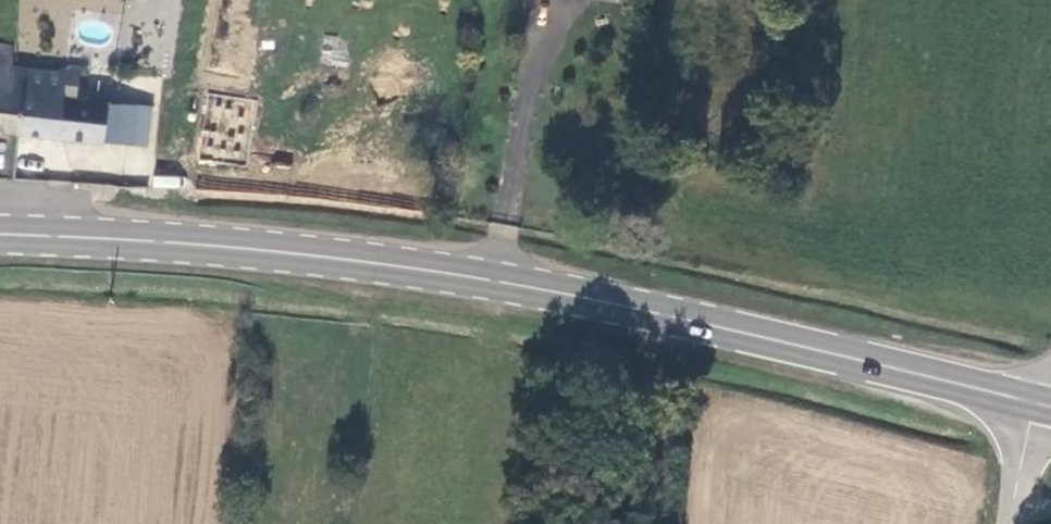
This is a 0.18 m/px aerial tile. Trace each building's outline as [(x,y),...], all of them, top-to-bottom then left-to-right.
[(324,36),(321,60),(342,62),(344,38),(324,36)] [(13,44),(0,43),(0,134),(20,136),(25,94),(8,91),(11,67),(13,44)] [(113,82),(114,75),(62,70),(62,73),(11,67),(8,91),(25,94),(20,136),(129,148),(133,110),(108,107),(110,82),(113,82)] [(264,109),(207,99),(195,161),(252,172),(264,109)] [(155,112),(133,110),(129,148),(150,151),(155,112)] [(151,176),(151,188),(180,188),(180,176),(151,176)]
